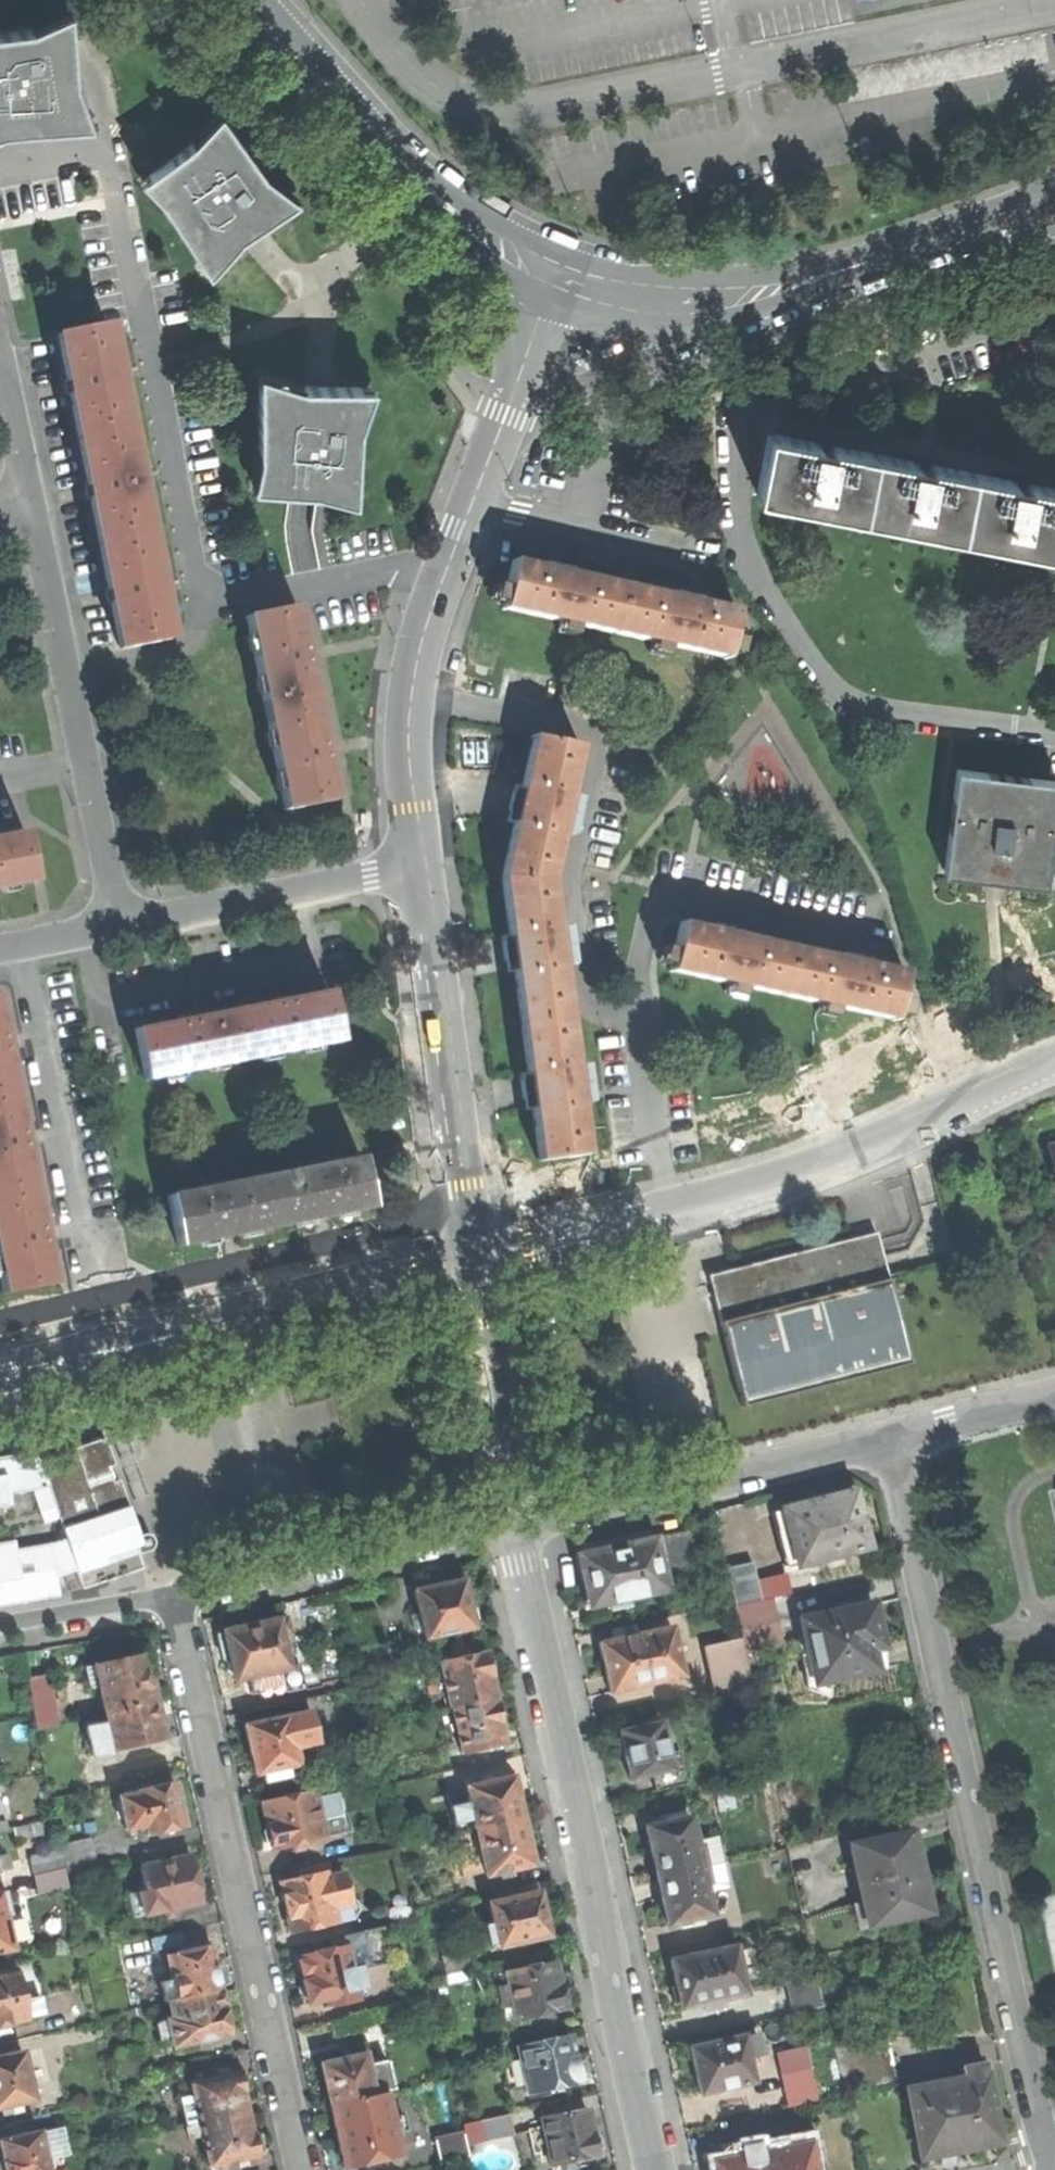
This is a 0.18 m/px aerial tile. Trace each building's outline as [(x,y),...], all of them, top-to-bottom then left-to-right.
[(0,36),(0,137),(8,134),(93,129),(77,88),(71,15),(34,32),(0,36)] [(265,179),(218,116),(192,145),(139,182),(164,207),(207,274),(237,243),(253,232),(297,203),(265,179)] [(67,386),(78,438),(126,428),(105,324),(56,334),(67,386)] [(313,492),(353,505),(357,429),(372,389),(320,389),(298,388),(258,376),(257,460),(249,491),(304,492),(313,492)] [(88,489),(99,542),(146,533),(126,428),(78,438),(88,489)] [(755,494),(860,515),(874,454),(841,448),(842,440),(830,437),(816,434),(814,442),(769,432),(755,494)] [(860,515),(959,536),(972,475),(945,469),(946,461),(928,457),(915,454),(914,462),(874,454),(860,515)] [(1038,488),(1040,479),(1025,477),(1012,474),(1011,482),(972,475),(959,536),(1054,555),(1054,491),(1038,488)] [(108,590),(119,646),(167,637),(146,533),(99,542),(108,590)] [(512,560),(501,609),(613,632),(622,584),(556,570),(512,560)] [(664,593),(622,584),(613,632),(725,656),(735,609),(664,593)] [(244,615),(264,711),(312,701),(303,655),(293,605),(244,615)] [(264,711),(284,808),(333,799),(323,753),(312,701),(264,711)] [(514,818),(501,873),(553,877),(581,745),(533,734),(514,818)] [(1045,886),(1054,810),(1054,783),(988,774),(958,771),(945,873),(998,880),(1045,886)] [(26,831),(0,836),(0,888),(35,881),(26,831)] [(512,957),(521,1024),(571,1017),(553,877),(501,873),(512,957)] [(729,982),(781,993),(792,944),(681,919),(670,969),(729,982)] [(839,1006),(894,1017),(903,968),(792,944),(781,993),(839,1006)] [(339,1040),(328,990),(273,1001),(233,1010),(243,1059),(339,1040)] [(146,1079),(243,1059),(233,1010),(181,1020),(136,1030),(146,1079)] [(15,1093),(5,1040),(0,1017),(0,1096),(15,1093)] [(539,1158),(589,1151),(571,1017),(521,1024),(530,1088),(539,1158)] [(33,1188),(24,1140),(15,1093),(0,1096),(0,1194),(33,1188)] [(371,1206),(361,1157),(264,1177),(274,1226),(326,1215),(371,1206)] [(226,1236),(274,1226),(264,1177),(169,1196),(178,1246),(226,1236)] [(3,1292),(52,1283),(42,1235),(33,1188),(0,1194),(0,1275),(3,1292)] [(743,1401),(910,1357),(886,1265),(877,1228),(792,1249),(709,1270),(743,1401)] [(55,1576),(76,1568),(83,1587),(143,1568),(138,1553),(144,1551),(148,1548),(149,1543),(148,1538),(143,1534),(138,1535),(119,1479),(113,1482),(107,1466),(114,1463),(105,1437),(75,1447),(70,1432),(51,1438),(34,1443),(35,1450),(0,1456),(0,1505),(11,1503),(10,1493),(34,1489),(45,1522),(59,1517),(66,1538),(55,1542),(16,1548),(14,1539),(0,1542),(0,1604),(58,1594),(55,1576)] [(794,1558),(796,1565),(867,1548),(853,1492),(831,1497),(830,1495),(817,1498),(809,1500),(809,1502),(781,1508),(781,1509),(794,1558)] [(783,1560),(794,1558),(781,1509),(771,1512),(783,1560)] [(610,1609),(626,1606),(624,1598),(654,1591),(658,1591),(699,1581),(688,1532),(579,1555),(583,1575),(585,1584),(580,1585),(585,1607),(608,1601),(610,1609)] [(751,1562),(725,1567),(733,1605),(760,1600),(751,1562)] [(462,1581),(415,1591),(420,1614),(414,1616),(418,1632),(424,1631),(426,1638),(442,1634),(442,1636),(457,1632),(457,1631),(473,1627),(472,1624),(477,1618),(475,1608),(467,1605),(465,1594),(462,1581)] [(877,1625),(872,1604),(800,1619),(814,1683),(875,1670),(871,1650),(882,1648),(877,1625)] [(248,1678),(251,1695),(282,1687),(284,1695),(303,1691),(298,1666),(286,1669),(280,1639),(291,1636),(287,1618),(224,1633),(229,1657),(225,1663),(225,1667),(226,1671),(233,1675),(234,1681),(248,1678)] [(605,1671),(610,1692),(683,1676),(671,1626),(637,1634),(634,1624),(614,1628),(616,1638),(599,1642),(605,1671)] [(716,1696),(752,1688),(741,1638),(706,1646),(716,1696)] [(469,1649),(451,1653),(453,1660),(440,1663),(449,1701),(435,1704),(436,1712),(453,1708),(494,1699),(488,1675),(490,1674),(485,1653),(471,1656),(469,1649)] [(147,1652),(86,1665),(91,1687),(100,1685),(106,1714),(158,1702),(151,1669),(147,1652)] [(29,1678),(38,1729),(60,1724),(50,1674),(29,1678)] [(500,1727),(494,1699),(453,1708),(463,1754),(504,1745),(500,1727)] [(163,1726),(158,1702),(106,1714),(109,1722),(86,1727),(91,1756),(166,1739),(163,1726)] [(274,1770),(276,1778),(286,1776),(285,1768),(297,1765),(294,1750),(317,1744),(310,1712),(244,1727),(250,1753),(255,1775),(274,1770)] [(653,1773),(657,1790),(687,1783),(680,1750),(668,1753),(661,1722),(619,1731),(625,1759),(629,1779),(653,1773)] [(772,1739),(786,1735),(783,1724),(769,1728),(772,1739)] [(515,1791),(511,1777),(466,1787),(470,1804),(452,1807),(451,1802),(415,1810),(423,1842),(458,1834),(456,1821),(473,1817),(476,1830),(521,1819),(520,1816),(524,1812),(522,1803),(517,1801),(515,1791)] [(180,1804),(175,1781),(139,1789),(139,1790),(120,1795),(128,1830),(148,1825),(150,1834),(185,1826),(180,1804)] [(293,1845),(294,1852),(304,1850),(303,1843),(336,1835),(329,1802),(322,1804),(325,1818),(319,1819),(313,1792),(262,1804),(268,1827),(264,1832),(265,1838),(266,1843),(272,1845),(273,1850),(293,1845)] [(649,1841),(657,1877),(720,1863),(714,1837),(695,1842),(689,1816),(683,1818),(682,1810),(663,1815),(665,1822),(646,1827),(649,1841)] [(58,1831),(55,1818),(0,1831),(0,1843),(58,1831)] [(527,1845),(521,1819),(476,1830),(476,1832),(454,1837),(463,1879),(486,1873),(486,1875),(531,1865),(531,1861),(534,1857),(533,1853),(532,1848),(527,1845)] [(911,1832),(850,1846),(867,1925),(929,1911),(921,1875),(911,1832)] [(61,1845),(62,1850),(66,1867),(67,1873),(96,1866),(90,1838),(61,1845)] [(31,1857),(35,1874),(36,1874),(64,1867),(66,1867),(62,1850),(31,1857)] [(196,1876),(192,1856),(143,1867),(148,1890),(131,1894),(136,1917),(166,1910),(168,1919),(178,1916),(177,1910),(182,1909),(182,1907),(202,1902),(196,1876)] [(692,1919),(694,1927),(703,1925),(702,1917),(712,1914),(706,1890),(725,1886),(720,1863),(657,1877),(665,1909),(668,1924),(692,1919)] [(69,1887),(64,1867),(36,1874),(41,1894),(69,1887)] [(286,1910),(292,1933),(336,1923),(333,1908),(351,1904),(351,1903),(344,1874),(326,1878),(325,1872),(312,1875),(310,1868),(299,1870),(301,1878),(280,1883),(286,1910)] [(15,1949),(8,1915),(13,1913),(7,1890),(0,1891),(0,1952),(15,1949)] [(543,1913),(538,1892),(489,1903),(493,1920),(486,1922),(490,1941),(498,1940),(499,1946),(548,1935),(543,1913)] [(357,1902),(351,1903),(351,1904),(333,1908),(336,1923),(354,1919),(360,1911),(357,1902)] [(330,1999),(331,2007),(358,2001),(356,1992),(367,1990),(363,1970),(391,1964),(383,1929),(343,1938),(345,1946),(297,1957),(303,1985),(307,2004),(330,1999)] [(702,2003),(705,2013),(729,2007),(727,1998),(745,1993),(739,1968),(750,1966),(745,1943),(670,1960),(676,1986),(670,1987),(672,1994),(674,2004),(679,2003),(681,2008),(697,2004),(702,2003)] [(214,1957),(212,1945),(164,1955),(169,1979),(157,1982),(161,2002),(165,2001),(221,1988),(220,1984),(222,1983),(225,1978),(223,1969),(218,1965),(216,1965),(214,1957)] [(449,1974),(478,1967),(474,1949),(446,1956),(449,1974)] [(553,1961),(506,1972),(509,1984),(499,1986),(504,2008),(514,2005),(517,2018),(533,2014),(534,2022),(549,2019),(548,2011),(565,2007),(565,2004),(570,2000),(568,1992),(568,1989),(560,1986),(560,1983),(558,1983),(553,1961)] [(11,2026),(10,2022),(29,2018),(29,2016),(46,2012),(42,1995),(25,1999),(18,1968),(0,1973),(0,2028),(11,2026)] [(817,1974),(786,1981),(793,2012),(823,2005),(817,1974)] [(227,2018),(221,1988),(165,2001),(169,2018),(163,2020),(167,2036),(173,2035),(175,2044),(230,2033),(227,2018)] [(574,2055),(569,2034),(517,2046),(528,2093),(581,2080),(580,2077),(582,2076),(585,2071),(584,2066),(583,2060),(579,2058),(576,2058),(575,2055),(574,2055)] [(696,2074),(700,2093),(753,2082),(748,2059),(762,2055),(758,2034),(743,2037),(742,2035),(690,2047),(696,2074)] [(14,2113),(24,2111),(22,2101),(35,2098),(23,2051),(0,2057),(0,2106),(12,2104),(14,2113)] [(118,2077),(147,2070),(144,2054),(114,2060),(118,2077)] [(323,2076),(330,2105),(377,2095),(377,2093),(395,2089),(388,2061),(366,2066),(364,2054),(321,2064),(323,2076)] [(964,2077),(907,2088),(920,2157),(943,2153),(1000,2142),(984,2062),(962,2066),(964,2077)] [(217,2075),(216,2068),(200,2071),(201,2078),(192,2081),(198,2111),(186,2114),(188,2126),(249,2113),(244,2088),(249,2088),(247,2080),(245,2071),(240,2072),(240,2070),(217,2075)] [(815,2068),(784,2075),(791,2105),(843,2093),(841,2084),(820,2089),(815,2068)] [(339,2144),(345,2169),(401,2156),(395,2132),(407,2129),(404,2113),(392,2116),(387,2093),(377,2095),(330,2105),(339,2144)] [(587,2107),(542,2117),(543,2124),(528,2128),(534,2153),(547,2150),(551,2166),(561,2163),(562,2169),(577,2166),(576,2160),(598,2155),(597,2152),(599,2152),(602,2147),(600,2140),(599,2135),(595,2132),(593,2132),(587,2107)] [(249,2113),(188,2126),(191,2137),(203,2134),(210,2165),(221,2162),(222,2169),(224,2169),(239,2166),(237,2159),(259,2154),(258,2151),(263,2150),(261,2142),(259,2134),(255,2135),(249,2113)] [(513,2135),(520,2133),(520,2131),(513,2132),(509,2113),(477,2120),(482,2138),(511,2132),(513,2135)] [(483,2141),(482,2138),(477,2120),(462,2123),(464,2134),(467,2145),(483,2141)] [(75,2168),(65,2127),(41,2132),(1,2140),(5,2155),(6,2162),(5,2163),(6,2169),(67,2169),(75,2168)] [(469,2156),(467,2145),(464,2134),(435,2140),(441,2163),(469,2156)] [(807,2135),(782,2140),(788,2169),(814,2169),(807,2135)] [(782,2140),(758,2144),(757,2141),(728,2148),(730,2157),(714,2161),(715,2169),(788,2169),(782,2140)]
